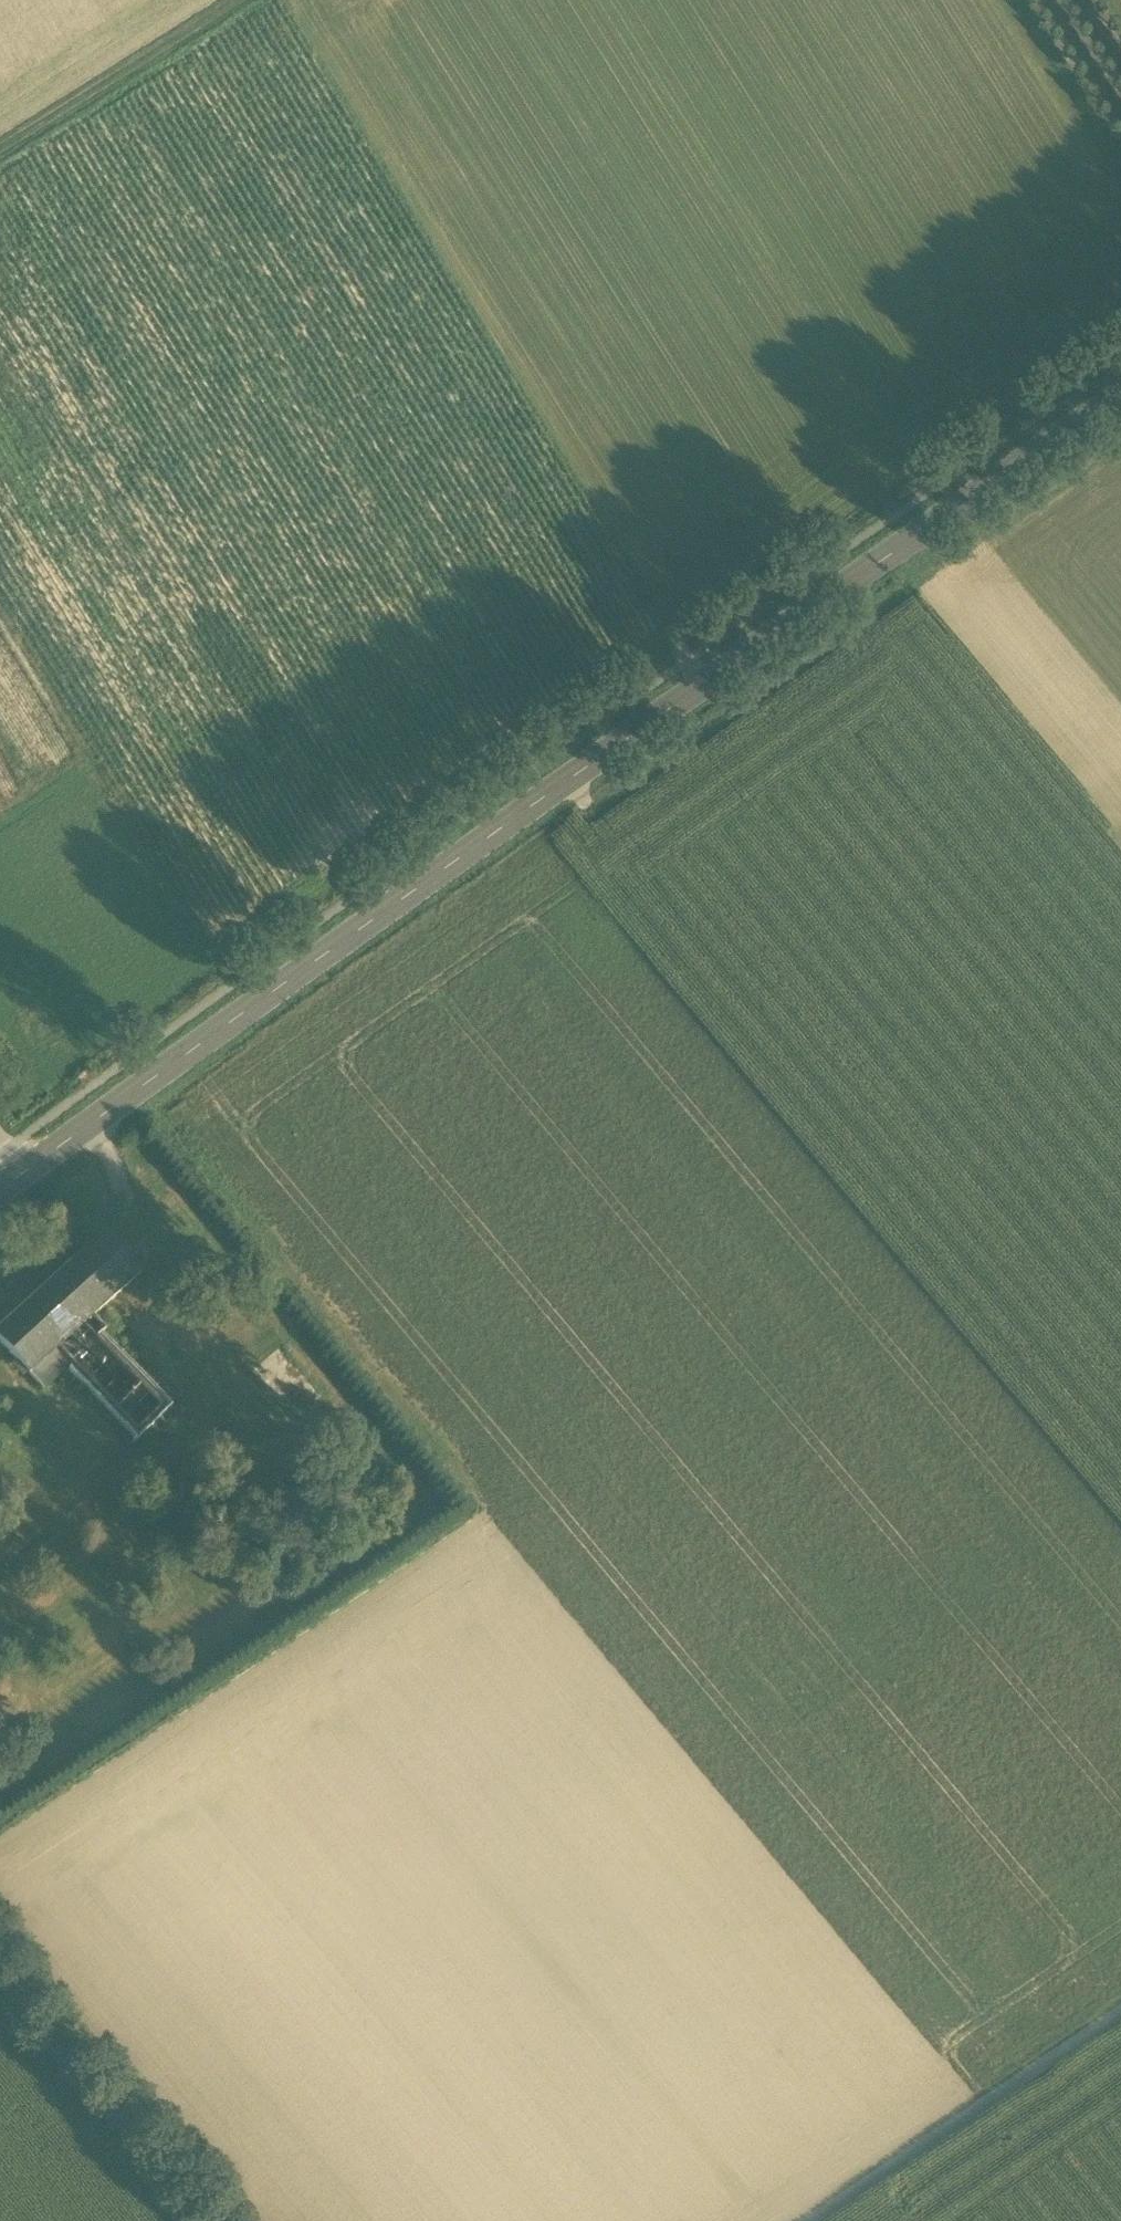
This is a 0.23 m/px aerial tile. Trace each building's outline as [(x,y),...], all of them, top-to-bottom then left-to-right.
[(46,1388),(73,1362),(99,1339),(109,1329),(97,1317),(145,1273),(107,1232),(0,1331),(0,1338),(46,1388)] [(116,1409),(138,1432),(164,1408),(99,1339),(73,1362),(104,1397),(102,1399),(113,1411),(116,1409)]
